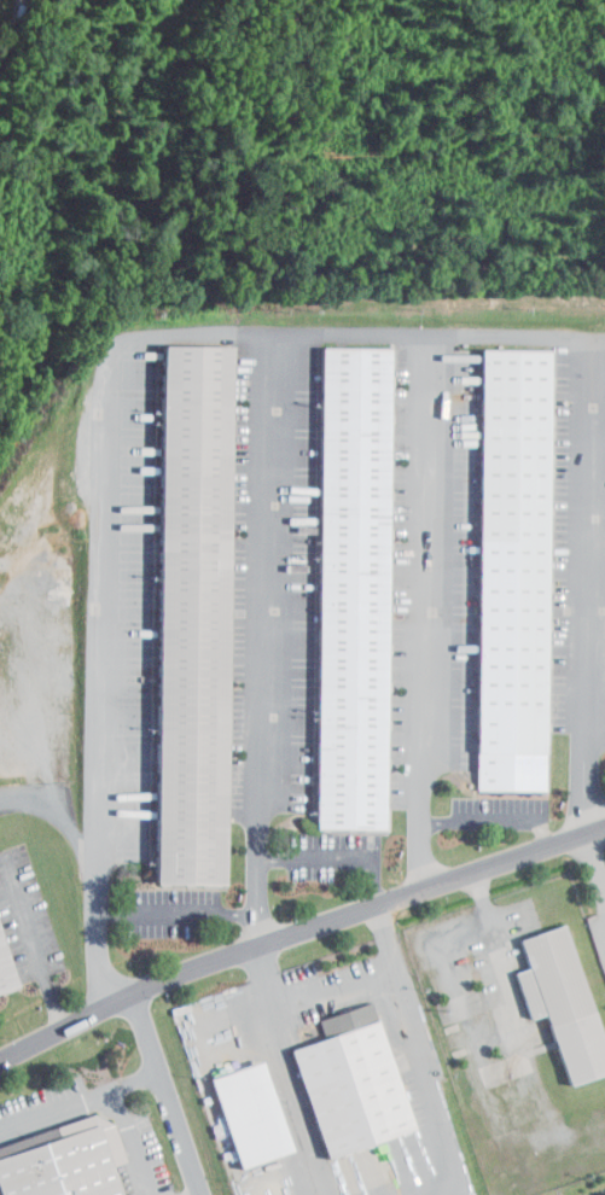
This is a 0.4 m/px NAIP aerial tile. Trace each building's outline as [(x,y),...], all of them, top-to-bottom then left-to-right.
[(142,877),(211,878),(217,339),(148,338),(142,877)] [(302,822),(372,823),(378,341),(308,340),(302,822)] [(463,784),(533,784),(538,342),(467,342),(463,784)] [(516,1012),(534,1007),(554,1078),(598,1066),(555,917),(506,931),(515,962),(503,965),(516,1012)] [(312,1151),(400,1125),(361,995),(305,1012),(311,1032),(279,1042),(312,1151)] [(278,1145),(249,1054),(196,1071),(225,1162),(278,1145)]
